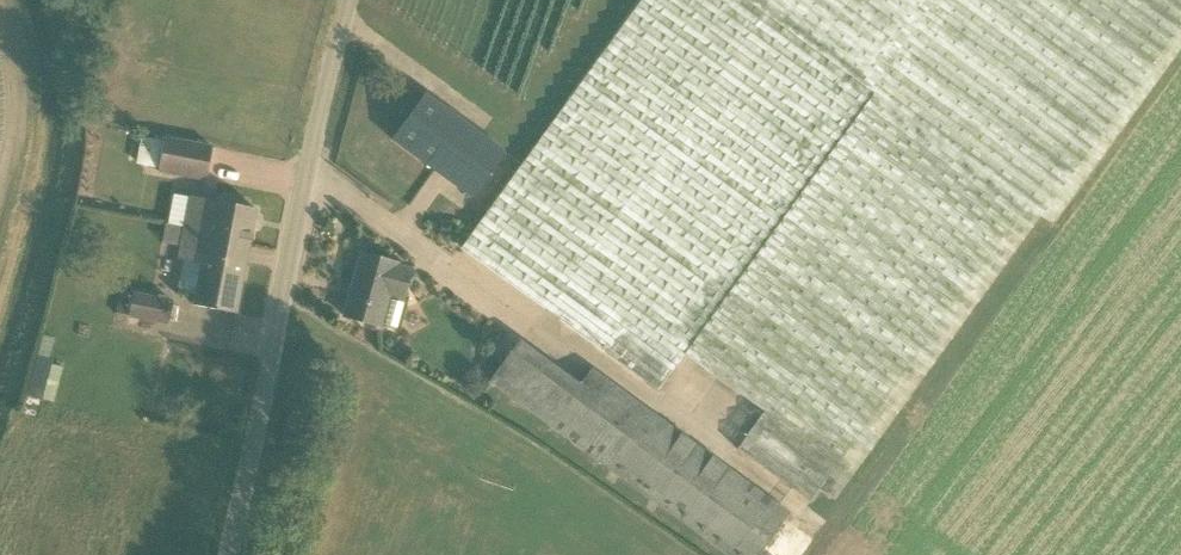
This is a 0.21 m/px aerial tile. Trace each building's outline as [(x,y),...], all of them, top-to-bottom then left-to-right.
[(462,247),(659,391),(685,354),(765,413),(738,449),(811,502),(820,489),(835,500),(1042,216),(1053,224),(1180,48),(1180,0),(642,0),(462,247)] [(472,198),(506,152),(426,94),(393,140),(472,198)] [(207,180),(212,147),(165,139),(160,171),(207,180)] [(190,198),(189,198),(184,226),(208,231),(207,236),(249,243),(256,209),(190,196),(190,198)] [(177,292),(196,296),(195,305),(236,313),(249,243),(207,236),(208,231),(184,226),(181,242),(179,251),(181,251),(179,259),(182,260),(177,292)] [(396,330),(404,302),(400,301),(409,267),(362,254),(344,317),(379,326),(379,325),(396,330)] [(134,294),(122,292),(118,313),(129,315),(129,316),(168,323),(172,301),(134,294)] [(521,341),(490,383),(728,554),(760,554),(790,512),(592,369),(581,384),(521,341)]
